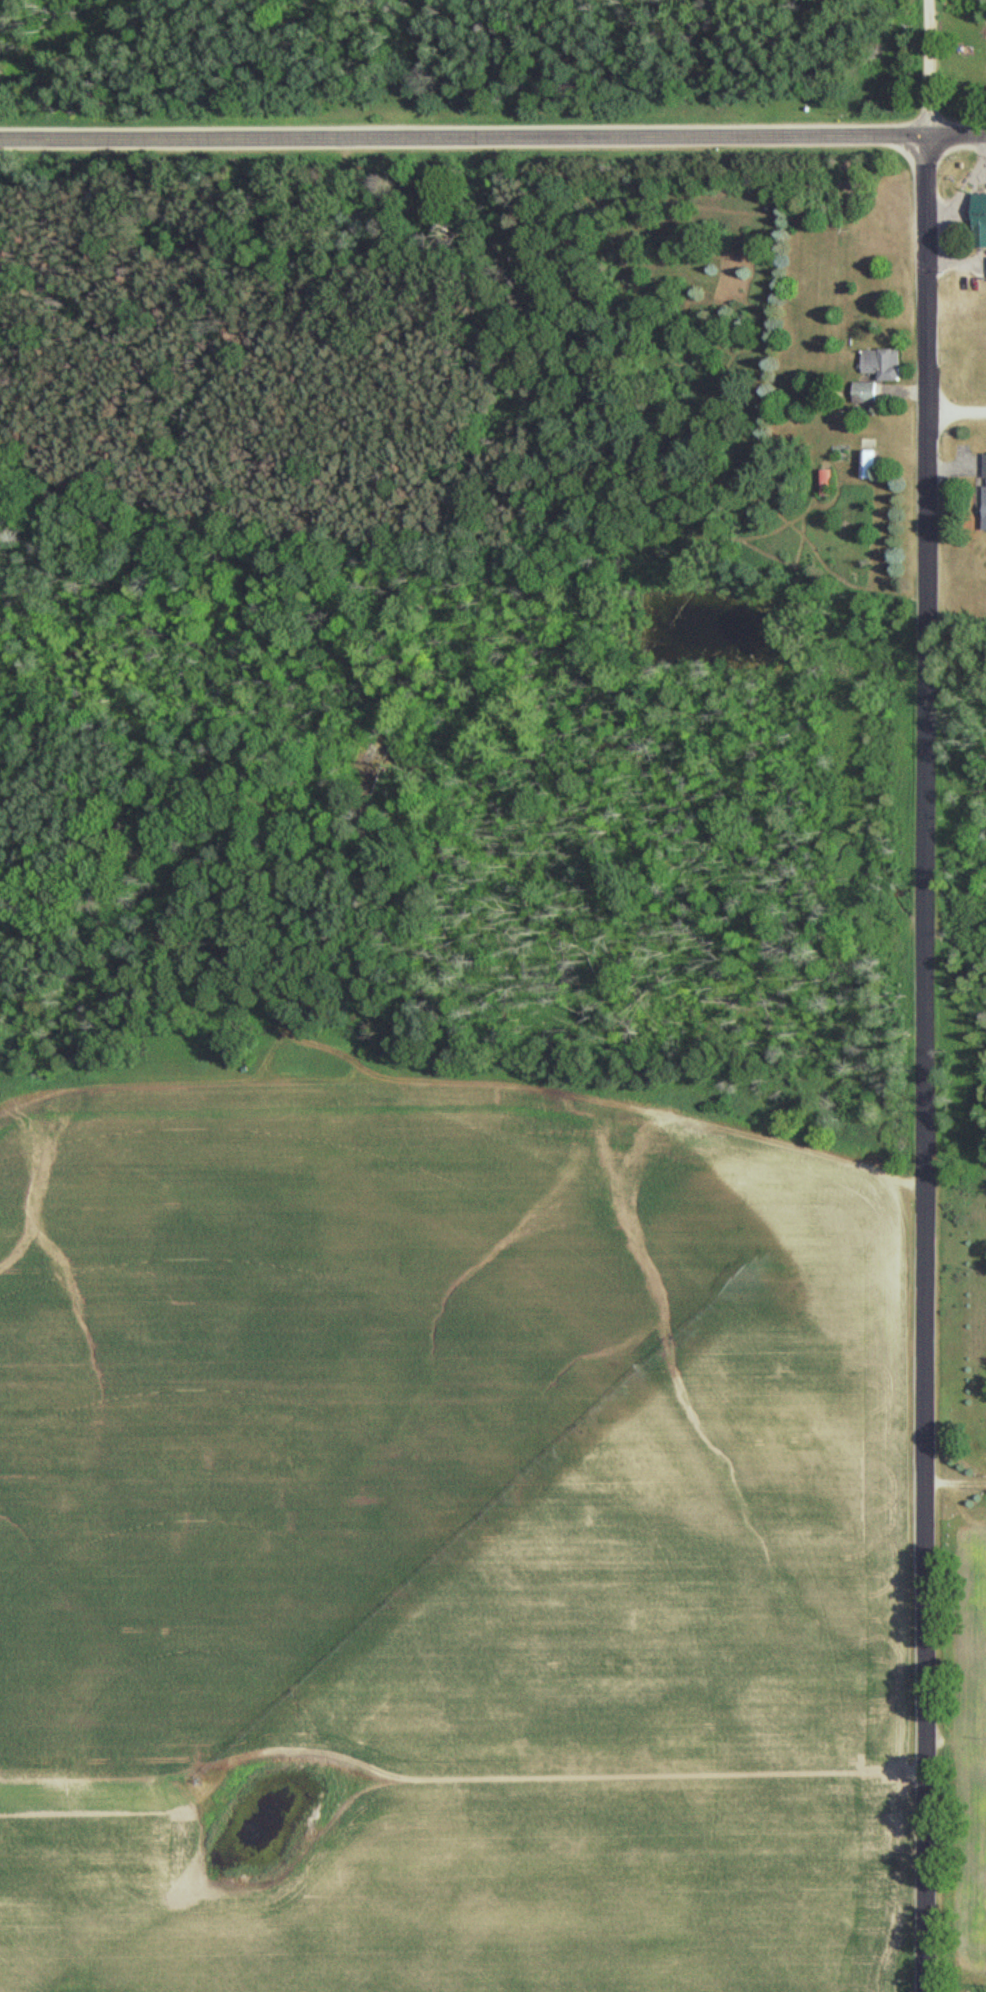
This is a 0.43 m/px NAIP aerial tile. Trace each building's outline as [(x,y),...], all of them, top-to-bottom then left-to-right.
[(973,194),(973,248),(985,248),(985,194),(973,194)] [(878,381),(899,381),(899,350),(862,350),(862,378),(878,378),(878,381)] [(853,383),(853,404),(877,404),(877,383),(853,383)] [(980,446),(985,446),(985,526),(977,526),(980,446)] [(874,479),(874,451),(860,451),(860,479),(874,479)]
